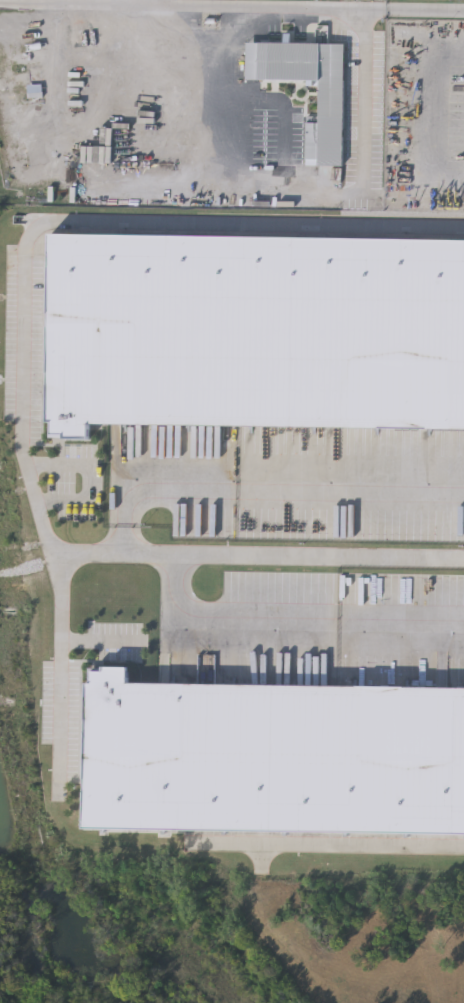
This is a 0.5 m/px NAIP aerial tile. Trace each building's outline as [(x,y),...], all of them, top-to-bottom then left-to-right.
[(253,43),(289,43),(289,32),(298,32),(298,43),(351,43),(351,164),(313,164),(313,122),(323,122),(323,82),(262,82),(262,80),(253,80),(253,43)] [(51,234),(463,242),(463,428),(48,420),(51,234)] [(86,682),(463,685),(463,831),(85,828),(86,682)]
